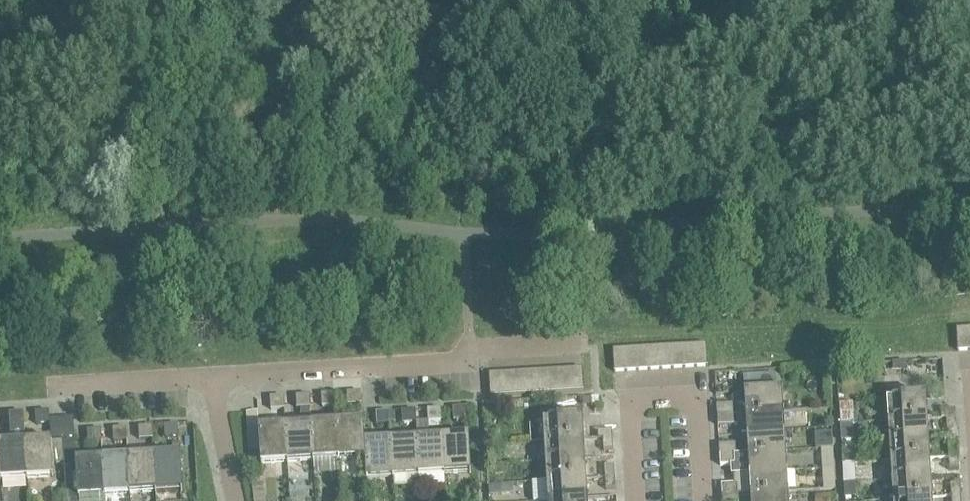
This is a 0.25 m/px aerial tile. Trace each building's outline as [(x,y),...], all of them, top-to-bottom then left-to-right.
[(968,350),(967,328),(955,329),(956,351),(968,350)] [(705,344),(694,345),(695,367),(707,366),(705,344)] [(682,345),(670,346),(672,368),(683,367),(682,345)] [(694,345),(682,345),(683,367),(695,367),(694,345)] [(670,346),(659,347),(660,369),(672,368),(670,346)] [(647,347),(636,348),(637,370),(649,370),(647,347)] [(659,347),(647,347),(649,370),(660,369),(659,347)] [(636,348),(624,349),(625,371),(637,370),(636,348)] [(625,371),(624,349),(612,350),(613,372),(625,371)] [(907,361),(892,362),(893,372),(907,371),(907,361)] [(582,368),(570,369),(571,391),(583,390),(582,368)] [(570,369),(558,370),(559,392),(571,391),(570,369)] [(546,370),(535,371),(536,393),(548,392),(546,370)] [(558,370),(546,370),(548,392),(559,392),(558,370)] [(535,371),(523,372),(524,394),(536,393),(535,371)] [(512,372),(500,373),(501,395),(513,394),(512,372)] [(523,372),(512,372),(513,394),(524,394),(523,372)] [(501,395),(500,373),(488,374),(489,396),(501,395)] [(775,373),(743,375),(744,392),(776,391),(775,373)] [(744,394),(745,414),(782,411),(781,392),(783,392),(782,390),(776,391),(744,392),(742,393),(742,394),(744,394)] [(346,393),(347,405),(361,404),(360,392),(359,392),(346,393)] [(321,394),(322,406),(336,405),(335,393),(334,393),(321,394)] [(295,396),(296,408),(310,407),(309,395),(308,395),(295,396)] [(270,398),(270,409),(272,409),(284,409),(284,396),(283,396),(283,397),(270,398)] [(887,402),(888,421),(926,419),(925,398),(886,401),(886,402),(887,402)] [(716,405),(716,415),(733,414),(732,404),(716,405)] [(453,420),(467,419),(466,407),(465,407),(452,408),(453,420)] [(427,409),(428,421),(441,420),(440,408),(439,408),(439,409),(427,409)] [(581,409),(560,411),(561,420),(581,419),(582,419),(581,409)] [(940,418),(945,418),(955,417),(954,409),(940,410),(940,418)] [(401,411),(402,423),(415,422),(415,410),(413,410),(414,410),(401,411)] [(36,424),(49,423),(48,411),(35,412),(36,424)] [(257,411),(245,412),(248,451),(259,450),(258,427),(257,411)] [(376,412),(376,424),(390,424),(389,411),(388,412),(376,412)] [(745,414),(746,433),(784,431),(782,411),(745,414)] [(733,414),(716,415),(717,426),(733,425),(733,414)] [(945,418),(946,430),(956,429),(955,417),(945,418)] [(543,423),(544,442),(583,440),(581,419),(561,420),(543,422),(543,423)] [(888,421),(889,441),(927,438),(926,419),(888,421)] [(365,458),(364,442),(362,420),(361,421),(361,422),(336,424),(339,460),(339,458),(363,457),(363,458),(365,458)] [(428,421),(415,422),(416,432),(428,432),(428,428),(428,421)] [(338,460),(339,460),(336,424),(311,425),(313,461),(313,460),(338,458),(338,460)] [(852,424),(840,425),(841,441),(853,441),(852,424)] [(164,426),(164,438),(178,437),(177,425),(164,426)] [(313,461),(311,425),(285,427),(287,463),(288,463),(288,462),(312,460),(313,461)] [(138,427),(139,439),(152,438),(152,426),(151,426),(138,427)] [(287,463),(285,427),(259,428),(259,427),(258,427),(259,450),(260,459),(260,465),(262,465),(262,463),(287,462),(287,463)] [(113,441),(127,440),(126,428),(125,428),(112,429),(113,441)] [(87,430),(87,442),(101,441),(100,429),(100,430),(87,430)] [(597,439),(602,439),(612,438),(611,430),(597,431),(597,439)] [(746,433),(748,453),(785,451),(784,431),(746,433)] [(832,433),(815,434),(816,450),(821,449),(824,449),(833,449),(832,433)] [(467,437),(442,439),(444,474),(444,472),(469,471),(469,472),(470,472),(468,435),(467,436),(467,437)] [(602,439),(603,451),(613,450),(612,438),(602,439)] [(889,441),(890,460),(928,458),(927,438),(889,441)] [(442,439),(416,440),(418,475),(419,475),(419,474),(443,472),(444,474),(442,439)] [(52,464),(64,463),(62,440),(51,441),(51,440),(49,440),(49,441),(24,443),(26,479),(27,479),(26,478),(52,476),(52,478),(53,477),(52,464)] [(62,440),(64,463),(75,462),(77,498),(79,498),(79,496),(103,495),(104,496),(102,460),(77,461),(76,460),(75,460),(74,440),(62,440)] [(416,440),(391,442),(393,477),(393,475),(418,474),(418,475),(416,440)] [(544,442),(546,462),(584,459),(583,440),(544,442)] [(364,442),(365,458),(366,478),(367,478),(367,477),(392,475),(392,477),(393,477),(391,442),(365,443),(365,442),(364,442)] [(26,479),(24,443),(0,444),(0,471),(1,481),(1,479),(26,478),(26,479)] [(718,445),(719,455),(735,454),(735,444),(718,445)] [(947,445),(948,457),(957,456),(957,444),(947,445)] [(858,446),(841,447),(842,463),(853,462),(858,462),(858,446)] [(259,450),(248,451),(248,460),(260,459),(259,450)] [(748,453),(749,473),(786,471),(785,451),(748,453)] [(178,455),(153,457),(155,493),(156,493),(156,491),(180,490),(181,491),(182,491),(180,453),(178,453),(178,455)] [(735,454),(719,455),(719,465),(736,464),(735,454)] [(957,456),(948,457),(948,469),(958,468),(957,456)] [(153,457),(128,458),(130,494),(130,493),(155,491),(155,493),(153,457)] [(128,458),(102,460),(104,496),(104,494),(129,493),(129,494),(130,494),(128,458)] [(890,460),(891,480),(930,477),(928,458),(890,460)] [(546,462),(547,481),(585,479),(584,459),(546,462)] [(853,462),(842,463),(843,483),(854,482),(853,462)] [(604,466),(605,478),(614,477),(614,465),(604,466)] [(749,473),(750,493),(787,491),(786,471),(749,473)] [(614,477),(605,478),(605,490),(615,489),(614,477)] [(891,480),(893,499),(931,497),(930,477),(891,480)] [(548,500),(586,499),(585,479),(547,481),(548,500)] [(949,484),(950,496),(960,495),(959,483),(949,484)] [(721,485),(721,495),(738,494),(737,484),(721,485)] [(854,484),(843,485),(844,498),(855,497),(854,484)] [(501,486),(488,487),(489,495),(501,494),(501,486)] [(751,500),(788,500),(787,491),(750,493),(751,500)]
